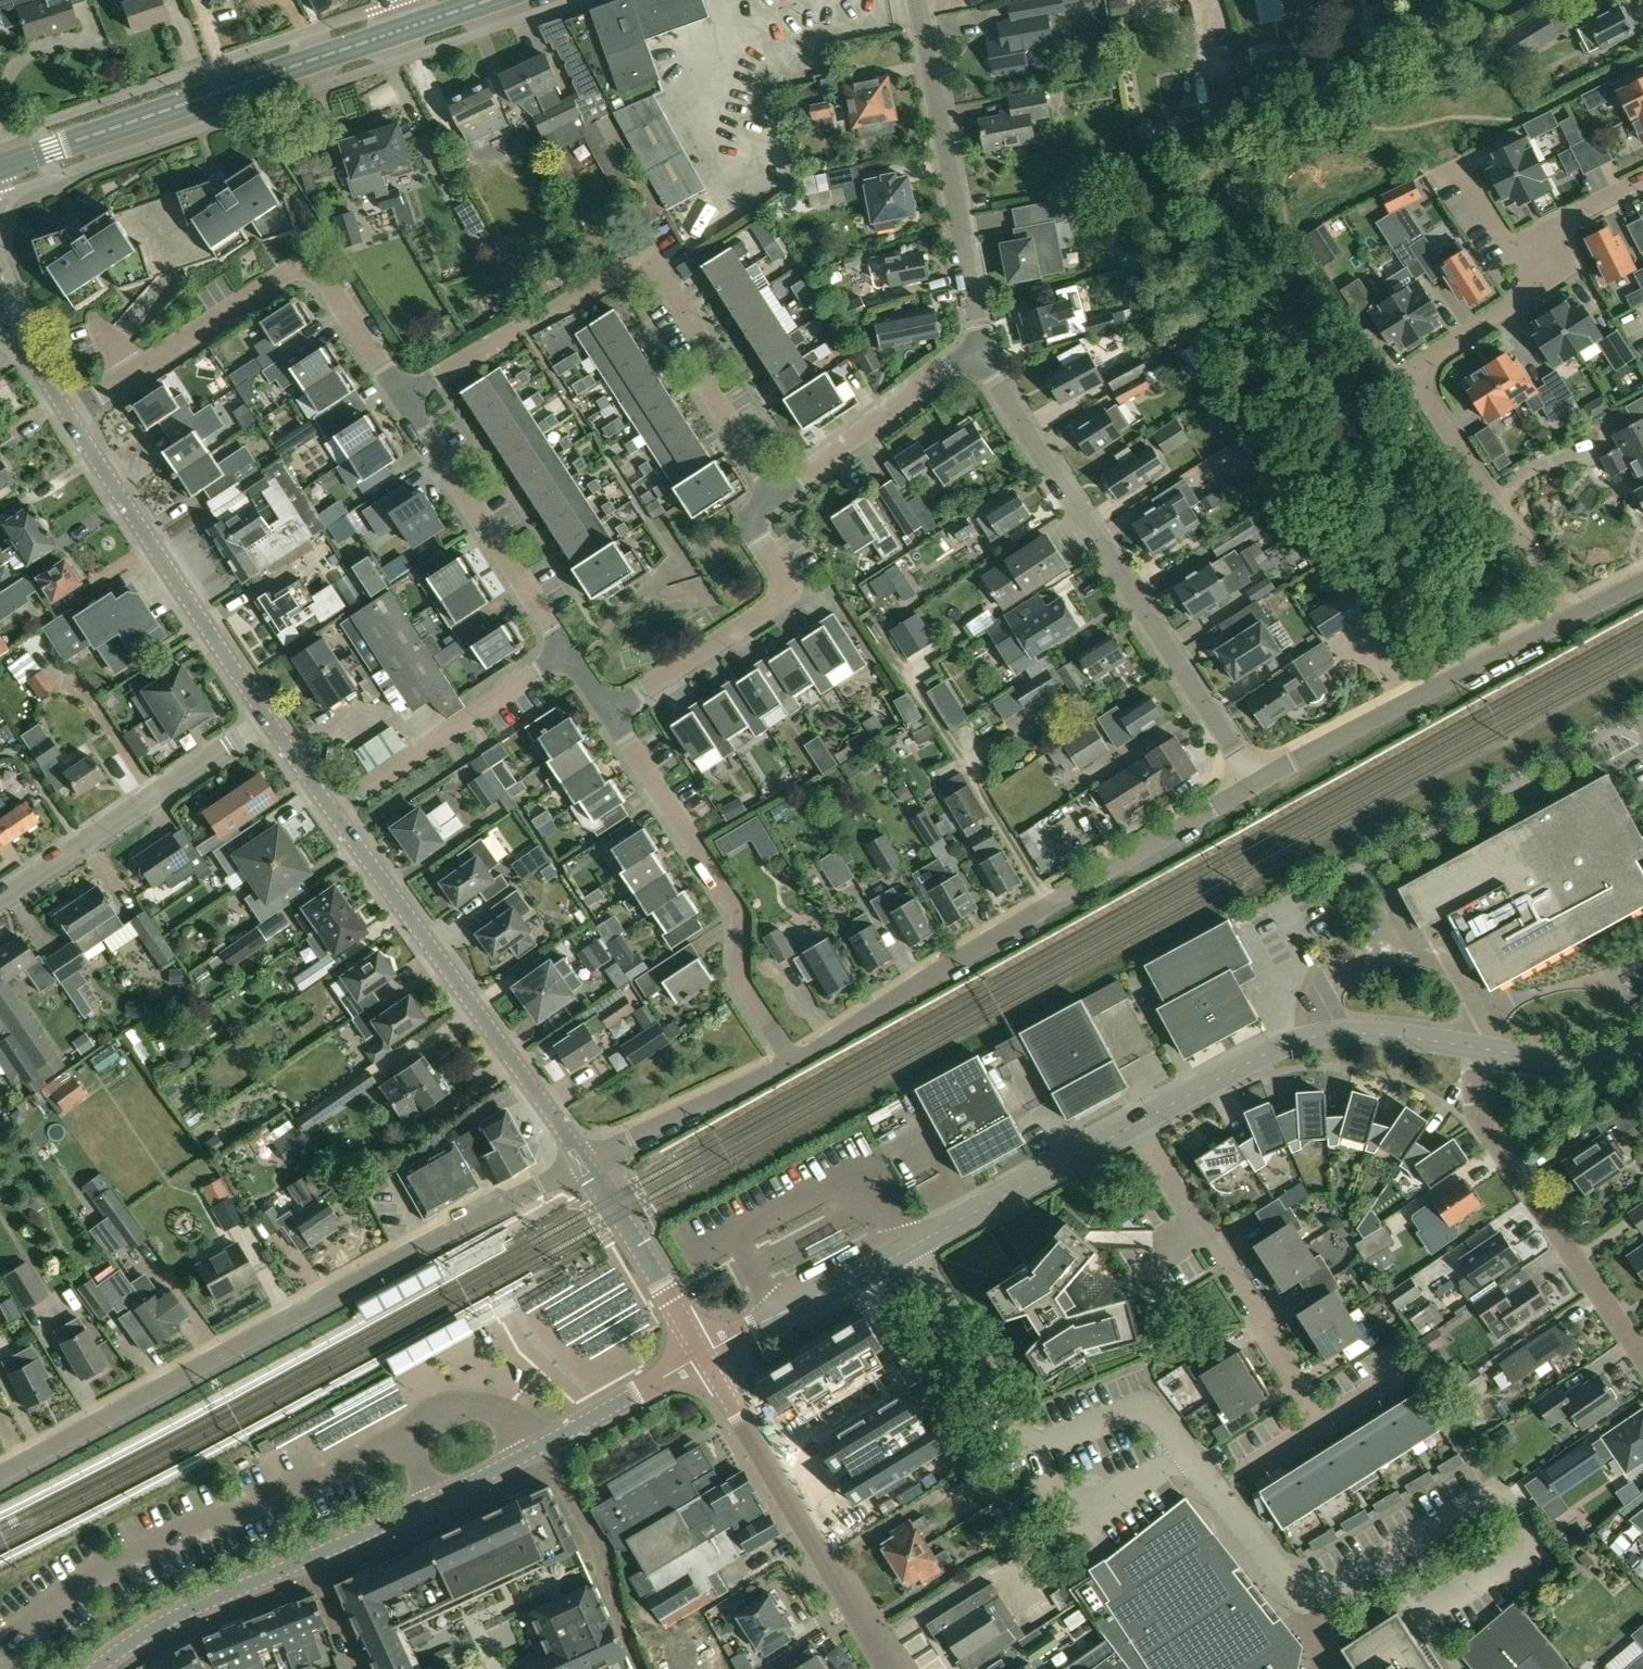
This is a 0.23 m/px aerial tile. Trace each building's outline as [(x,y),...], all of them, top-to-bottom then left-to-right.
[(3,27),(21,22),(27,39),(50,31),(51,34),(76,26),(70,6),(86,1),(85,0),(43,0),(34,3),(33,0),(0,0),(0,18),(3,27)] [(117,7),(122,5),(131,31),(166,19),(161,3),(166,2),(165,0),(114,0),(117,7)] [(316,13),(341,0),(310,0),(316,13)] [(565,19),(670,209),(673,216),(710,196),(655,96),(665,92),(646,39),(632,0),(627,0),(595,11),(594,9),(565,19)] [(646,39),(708,17),(702,0),(632,0),(646,39)] [(986,43),(992,76),(1027,69),(1023,50),(1052,44),(1048,25),(1064,22),(1061,5),(1080,1),(1081,6),(1090,4),(1089,0),(1033,0),(1006,5),(1009,21),(996,23),(1000,41),(986,43)] [(1110,2),(1113,16),(1126,13),(1123,0),(1122,0),(1110,2)] [(1581,44),(1587,55),(1601,48),(1601,49),(1604,47),(1606,50),(1617,44),(1616,41),(1633,32),(1632,30),(1635,28),(1629,17),(1626,18),(1620,7),(1588,24),(1577,30),(1584,42),(1581,44)] [(1500,38),(1515,62),(1559,35),(1545,11),(1500,38)] [(546,55),(523,66),(555,132),(566,126),(570,135),(581,131),(635,230),(617,240),(621,250),(628,247),(630,252),(649,241),(644,228),(669,214),(668,210),(670,209),(565,19),(564,20),(563,21),(562,19),(540,26),(548,43),(551,42),(555,50),(557,49),(562,60),(567,61),(565,66),(570,76),(575,78),(574,83),(581,98),(575,101),(573,96),(562,101),(555,86),(559,84),(546,55)] [(1249,47),(1251,62),(1278,58),(1276,43),(1249,47)] [(523,66),(501,76),(514,105),(519,103),(532,115),(543,137),(555,132),(523,66)] [(845,75),(822,80),(825,93),(834,91),(837,107),(851,104),(856,126),(859,126),(861,138),(896,131),(894,119),(895,118),(887,79),(848,87),(845,75)] [(1240,79),(1212,84),(1217,116),(1224,115),(1226,128),(1254,115),(1247,87),(1243,88),(1240,79)] [(449,101),(464,131),(469,143),(507,126),(487,83),(449,101)] [(1608,84),(1582,97),(1589,111),(1615,98),(1608,84)] [(1632,117),(1642,112),(1642,85),(1621,96),(1632,117)] [(1008,98),(1012,115),(979,122),(985,150),(1034,141),(1030,118),(1049,115),(1044,91),(1008,98)] [(1196,114),(1192,96),(1180,99),(1185,117),(1196,114)] [(811,106),(816,128),(834,125),(829,102),(811,106)] [(1559,126),(1552,112),(1525,125),(1532,139),(1559,126)] [(1632,117),(1642,140),(1642,112),(1632,117)] [(399,126),(372,135),(385,176),(393,173),(395,178),(413,172),(399,126)] [(1567,138),(1572,147),(1585,141),(1581,131),(1567,138)] [(1599,134),(1585,141),(1599,167),(1612,160),(1599,134)] [(372,135),(344,144),(358,189),(375,184),(374,179),(385,176),(372,135)] [(1585,141),(1572,147),(1585,174),(1599,167),(1585,141)] [(1496,182),(1497,185),(1539,164),(1529,144),(1487,165),(1490,171),(1487,173),(1492,184),(1496,182)] [(461,178),(472,172),(465,157),(454,163),(461,178)] [(440,167),(451,188),(462,182),(451,161),(440,167)] [(212,182),(115,214),(113,210),(84,229),(82,226),(70,234),(69,229),(35,240),(46,274),(48,273),(47,272),(52,269),(78,308),(107,289),(99,277),(111,270),(122,288),(121,288),(121,289),(218,257),(221,260),(250,241),(242,229),(254,222),(265,240),(264,240),(264,241),(298,230),(287,197),(286,197),(286,198),(282,201),(256,163),(228,181),(226,178),(214,186),(212,182)] [(1539,164),(1497,185),(1507,205),(1517,199),(1520,204),(1552,188),(1539,164)] [(812,177),(805,179),(808,195),(810,194),(812,206),(849,200),(849,202),(870,198),(876,231),(896,228),(895,221),(915,217),(908,179),(896,181),(895,176),(884,178),(884,179),(867,183),(866,181),(861,182),(858,167),(828,173),(828,174),(812,177)] [(309,195),(319,192),(313,173),(303,176),(309,195)] [(1101,175),(1091,179),(1096,190),(1106,185),(1101,175)] [(1383,196),(1391,213),(1421,198),(1413,181),(1383,196)] [(401,188),(390,192),(395,208),(405,205),(401,188)] [(382,207),(368,211),(376,237),(378,237),(382,247),(411,238),(404,227),(401,228),(398,216),(397,216),(395,208),(390,192),(378,195),(382,207)] [(1093,194),(1079,197),(1081,208),(1095,205),(1093,194)] [(747,218),(765,248),(777,240),(758,211),(747,218)] [(353,212),(335,218),(344,247),(362,242),(353,212)] [(480,213),(464,222),(472,235),(488,226),(480,213)] [(1642,252),(1642,221),(1642,219),(1629,226),(1642,252)] [(1320,255),(1338,243),(1325,224),(1305,237),(1307,239),(1318,256),(1320,255)] [(1586,245),(1592,256),(1595,255),(1609,282),(1635,269),(1619,237),(1614,240),(1608,229),(1588,239),(1590,244),(1586,245)] [(1411,246),(1427,271),(1433,280),(1445,273),(1460,297),(1465,294),(1471,304),(1491,291),(1488,287),(1492,285),(1485,275),(1482,277),(1459,242),(1437,256),(1425,238),(1411,246)] [(1394,247),(1414,279),(1427,271),(1411,246),(1407,239),(1394,247)] [(777,240),(765,248),(770,255),(781,248),(777,240)] [(1004,246),(1011,282),(1039,277),(1051,275),(1045,240),(1032,242),(1032,241),(1004,246)] [(742,241),(702,267),(703,268),(717,289),(746,270),(738,258),(749,251),(742,241)] [(1048,247),(1052,270),(1074,266),(1069,242),(1048,247)] [(781,248),(770,255),(774,263),(786,255),(781,248)] [(900,252),(868,258),(873,287),(877,289),(928,280),(923,253),(901,257),(900,252)] [(860,265),(857,255),(845,259),(848,268),(860,265)] [(697,269),(691,260),(677,268),(679,271),(684,278),(697,269)] [(1635,272),(1642,289),(1642,268),(1635,272)] [(717,289),(731,311),(760,292),(746,270),(717,289)] [(803,280),(792,288),(799,298),(810,291),(803,280)] [(1420,337),(1395,297),(1378,308),(1359,280),(1343,291),(1363,323),(1374,316),(1391,342),(1395,339),(1402,349),(1407,345),(1409,348),(1420,342),(1417,338),(1420,337)] [(1418,282),(1395,297),(1420,337),(1439,325),(1433,315),(1437,312),(1418,282)] [(777,288),(769,294),(800,335),(816,324),(808,313),(800,319),(777,288)] [(1150,290),(1128,296),(1132,308),(1135,318),(1156,311),(1150,290)] [(810,291),(799,298),(806,310),(817,302),(810,291)] [(731,311),(745,333),(774,314),(760,292),(731,311)] [(861,297),(834,310),(840,325),(868,312),(861,297)] [(270,336),(255,346),(261,356),(258,358),(265,370),(301,347),(293,335),(307,326),(313,322),(298,299),(297,298),(293,300),(294,302),(262,323),(270,336)] [(1555,310),(1553,312),(1578,352),(1602,337),(1583,307),(1578,310),(1572,300),(1566,304),(1564,300),(1553,307),(1555,310)] [(1026,324),(1020,326),(1025,342),(1030,340),(1031,341),(1047,337),(1049,344),(1090,332),(1087,321),(1087,319),(1085,312),(1066,317),(1062,304),(1023,314),(1026,324)] [(877,315),(883,346),(940,335),(935,308),(918,311),(918,307),(877,315)] [(1132,308),(1124,311),(1127,320),(1135,318),(1132,308)] [(615,309),(576,334),(590,355),(629,331),(616,311),(616,310),(615,309)] [(1124,311),(1113,314),(1116,325),(1126,323),(1127,320),(1124,311)] [(1172,312),(1161,316),(1168,327),(1178,322),(1172,312)] [(1578,352),(1553,312),(1534,324),(1541,334),(1536,337),(1555,367),(1578,352)] [(745,333),(759,354),(788,336),(774,314),(745,333)] [(1113,314),(1087,321),(1090,332),(1091,334),(1116,327),(1116,325),(1113,314)] [(831,324),(820,331),(819,332),(826,343),(838,335),(831,324)] [(629,331),(590,355),(603,376),(643,352),(629,331)] [(838,335),(826,343),(831,350),(843,343),(838,335)] [(759,354),(773,376),(803,358),(788,336),(759,354)] [(1065,370),(1047,380),(1059,403),(1105,379),(1090,352),(1087,353),(1083,344),(1058,357),(1065,370)] [(301,347),(265,370),(264,370),(272,383),(277,380),(284,390),(299,380),(307,391),(343,367),(328,345),(322,349),(308,358),(301,347)] [(859,355),(856,357),(866,375),(882,366),(872,348),(870,350),(868,345),(857,351),(859,355)] [(1205,363),(1193,345),(1185,351),(1197,369),(1205,363)] [(575,367),(583,361),(577,352),(569,357),(575,367)] [(643,352),(603,376),(618,398),(657,374),(643,352)] [(1491,365),(1488,367),(1513,407),(1526,399),(1534,412),(1543,407),(1553,422),(1566,414),(1560,405),(1547,385),(1534,393),(1516,363),(1511,366),(1505,356),(1501,359),(1499,355),(1488,362),(1491,365)] [(785,400),(828,373),(827,372),(817,379),(809,367),(803,358),(773,376),(788,398),(785,400)] [(1143,358),(1108,376),(1115,389),(1134,379),(1149,371),(1143,358)] [(1145,376),(1150,385),(1169,374),(1163,365),(1145,376)] [(343,367),(307,391),(321,413),(314,417),(322,429),(345,415),(337,403),(351,394),(358,390),(343,367)] [(501,367),(462,393),(463,394),(475,412),(515,388),(501,367)] [(1469,379),(1475,389),(1471,392),(1490,422),(1513,407),(1488,367),(1469,379)] [(523,384),(531,379),(525,370),(517,375),(523,384)] [(1557,370),(1543,379),(1547,385),(1560,405),(1574,396),(1557,370)] [(828,373),(785,400),(805,431),(817,423),(821,429),(861,404),(845,379),(835,385),(828,373)] [(592,374),(583,379),(589,388),(597,383),(592,374)] [(657,374),(618,398),(634,422),(672,398),(657,374)] [(1112,392),(1121,405),(1152,388),(1150,385),(1145,376),(1144,374),(1112,392)] [(579,395),(589,388),(583,379),(573,385),(579,395)] [(133,405),(129,407),(130,409),(145,432),(151,428),(165,419),(173,430),(195,415),(188,403),(181,407),(166,385),(135,406),(133,405)] [(515,388),(475,412),(490,436),(530,412),(515,388)] [(546,400),(540,391),(532,396),(538,405),(546,400)] [(603,410),(612,405),(606,395),(597,401),(603,410)] [(672,398),(634,422),(648,444),(687,421),(672,398)] [(167,450),(160,454),(175,477),(211,453),(203,441),(225,426),(211,404),(195,415),(173,430),(180,441),(167,450)] [(1073,431),(1089,456),(1121,436),(1119,432),(1129,425),(1117,406),(1106,413),(1105,410),(1073,431)] [(345,415),(322,429),(330,441),(336,437),(351,459),(387,435),(372,412),(352,426),(345,415)] [(530,412),(490,436),(504,456),(544,432),(530,412)] [(560,422),(554,413),(546,418),(552,427),(560,422)] [(626,427),(620,418),(603,428),(609,437),(626,427)] [(964,449),(953,456),(964,474),(994,454),(972,421),(970,423),(968,419),(955,427),(957,431),(954,433),(964,449)] [(1177,419),(1153,434),(1165,454),(1189,439),(1177,419)] [(1613,435),(1620,448),(1601,458),(1612,477),(1630,467),(1642,489),(1635,492),(1642,506),(1642,419),(1613,435)] [(687,421),(648,444),(662,465),(701,442),(687,421)] [(1477,435),(1493,460),(1506,452),(1490,427),(1477,435)] [(544,432),(504,456),(518,478),(558,454),(544,432)] [(886,466),(902,489),(934,467),(946,486),(964,474),(953,456),(964,449),(954,433),(924,453),(918,444),(886,466)] [(387,435),(351,459),(365,481),(358,485),(366,497),(389,482),(382,470),(395,462),(402,458),(387,435)] [(568,435),(560,441),(566,450),(574,444),(568,435)] [(1237,458),(1258,445),(1251,435),(1230,448),(1237,458)] [(274,444),(281,456),(292,449),(284,438),(274,444)] [(626,445),(631,454),(639,449),(634,440),(626,445)] [(701,442),(662,465),(677,487),(714,463),(701,442)] [(211,453),(175,477),(190,499),(210,486),(217,497),(239,483),(242,487),(262,473),(264,472),(246,446),(219,464),(211,453)] [(1122,465),(1104,477),(1118,499),(1150,479),(1145,472),(1162,462),(1153,448),(1136,459),(1129,448),(1117,457),(1122,465)] [(558,454),(518,478),(532,499),(571,475),(558,454)] [(589,466),(582,457),(574,463),(580,472),(589,466)] [(239,483),(217,497),(209,503),(222,521),(210,529),(245,582),(273,563),(307,541),(309,540),(310,539),(328,527),(283,459),(265,471),(264,472),(262,473),(242,487),(239,483)] [(654,470),(648,461),(640,467),(646,476),(654,470)] [(717,461),(714,463),(677,487),(676,487),(694,519),(706,511),(710,518),(750,492),(734,467),(725,473),(717,461)] [(11,491),(8,486),(12,482),(0,464),(0,498),(11,491)] [(571,475),(532,499),(548,523),(587,499),(571,475)] [(594,494),(603,488),(597,479),(588,485),(594,494)] [(903,499),(892,482),(879,491),(908,535),(921,527),(903,499)] [(654,489),(660,497),(668,492),(662,483),(654,489)] [(397,490),(364,511),(381,537),(400,524),(414,546),(444,527),(436,514),(438,513),(425,493),(407,505),(397,490)] [(641,496),(646,505),(656,499),(651,491),(641,496)] [(915,491),(903,499),(921,527),(926,533),(937,526),(915,491)] [(832,517),(856,554),(873,543),(885,561),(904,549),(867,493),(843,509),(844,510),(832,517)] [(978,520),(992,541),(1001,535),(1002,536),(1031,517),(1015,495),(987,513),(988,514),(978,520)] [(1212,495),(1201,502),(1208,512),(1220,504),(1218,501),(1216,502),(1212,495)] [(1290,495),(1275,505),(1281,514),(1296,504),(1295,502),(1290,495)] [(1134,522),(1144,538),(1190,509),(1182,496),(1170,503),(1168,500),(1134,522)] [(646,506),(654,519),(666,511),(658,498),(646,506)] [(587,499),(548,523),(561,543),(600,519),(587,499)] [(602,506),(608,516),(617,510),(611,501),(602,506)] [(0,524),(14,545),(42,527),(28,506),(0,524)] [(1190,509),(1144,538),(1154,553),(1188,531),(1187,530),(1199,522),(1190,509)] [(950,528),(959,542),(975,531),(967,518),(950,528)] [(600,519),(561,543),(575,566),(615,542),(600,519)] [(1242,526),(1211,546),(1219,558),(1230,551),(1257,533),(1250,521),(1242,526)] [(625,522),(616,528),(623,537),(631,532),(625,522)] [(88,525),(63,536),(67,546),(93,536),(88,525)] [(42,527),(14,545),(3,552),(7,559),(18,552),(26,564),(55,545),(42,527)] [(1329,554),(1317,535),(1301,546),(1313,564),(1329,554)] [(1046,536),(947,601),(972,640),(988,630),(987,628),(997,621),(993,616),(1067,568),(1046,536)] [(576,567),(574,569),(594,600),(605,592),(610,599),(650,573),(634,548),(624,554),(616,541),(615,542),(575,566),(576,567)] [(1209,564),(1175,586),(1185,601),(1261,552),(1255,542),(1247,547),(1248,548),(1239,554),(1236,551),(1211,567),(1209,564)] [(290,564),(303,556),(298,547),(285,556),(290,564)] [(1261,552),(1185,601),(1195,617),(1230,595),(1229,594),(1241,587),(1251,581),(1249,577),(1262,569),(1260,567),(1267,562),(1261,552)] [(404,554),(382,568),(392,583),(413,568),(404,554)] [(373,555),(350,570),(368,597),(392,583),(382,568),(373,555)] [(438,556),(415,571),(423,583),(429,579),(443,601),(462,589),(480,577),(465,555),(459,559),(445,568),(438,556)] [(0,593),(0,622),(19,609),(16,604),(35,590),(44,604),(51,600),(52,601),(78,583),(63,561),(37,579),(30,584),(26,576),(0,593)] [(905,590),(910,586),(897,564),(886,570),(904,601),(910,597),(905,590)] [(443,601),(437,605),(456,634),(445,641),(448,646),(459,639),(482,624),(474,613),(488,604),(495,600),(480,577),(462,589),(443,601)] [(272,592),(258,601),(279,632),(287,645),(301,635),(296,628),(316,614),(322,622),(346,605),(332,585),(314,598),(301,579),(275,597),(272,592)] [(131,591),(128,586),(110,597),(109,596),(77,617),(71,608),(41,627),(42,628),(53,645),(64,662),(93,643),(102,658),(112,651),(123,668),(139,658),(137,655),(162,639),(153,625),(154,625),(143,608),(132,591),(131,591)] [(1312,613),(1328,637),(1366,613),(1350,589),(1312,613)] [(342,624),(376,676),(387,669),(415,712),(430,701),(447,718),(465,706),(452,686),(391,591),(353,616),(342,624)] [(987,628),(988,630),(1017,675),(1038,662),(1034,656),(1079,628),(1060,598),(1048,606),(1040,594),(997,621),(987,628)] [(1217,650),(1227,665),(1224,666),(1232,679),(1235,677),(1236,679),(1281,650),(1262,622),(1268,618),(1257,601),(1233,616),(1244,633),(1217,650)] [(815,632),(804,639),(827,676),(848,663),(855,673),(868,665),(834,613),(812,628),(815,632)] [(482,624),(459,639),(467,650),(473,646),(488,669),(520,648),(521,650),(525,647),(509,622),(489,635),(482,624)] [(927,628),(898,645),(906,659),(935,641),(927,628)] [(782,653),(771,661),(795,697),(815,684),(822,695),(835,687),(827,676),(804,639),(801,635),(780,649),(782,653)] [(1014,690),(993,703),(1005,721),(1025,708),(1027,710),(1060,689),(1066,684),(1077,701),(1091,691),(1087,686),(1126,661),(1110,637),(1072,662),(1072,663),(1061,670),(1057,663),(1048,669),(1014,690)] [(0,639),(0,656),(9,650),(2,638),(0,639)] [(295,658),(311,682),(339,663),(324,639),(295,658)] [(1250,700),(1266,725),(1295,705),(1296,706),(1298,706),(1308,700),(1309,703),(1310,702),(1321,701),(1326,692),(1327,691),(1318,677),(1319,670),(1330,669),(1335,660),(1336,659),(1324,641),(1272,675),(1277,683),(1250,700)] [(1366,663),(1379,659),(1372,641),(1360,645),(1366,663)] [(7,667),(21,685),(27,681),(41,700),(57,689),(34,658),(29,651),(7,667)] [(750,675),(738,682),(762,719),(782,705),(789,716),(802,708),(795,697),(771,661),(768,656),(747,670),(750,675)] [(171,657),(128,684),(135,695),(142,691),(156,714),(194,689),(180,666),(178,667),(171,657)] [(339,663),(311,682),(329,709),(357,690),(339,663)] [(717,696),(706,704),(729,740),(749,727),(757,738),(769,729),(762,719),(738,682),(735,678),(714,692),(717,696)] [(207,713),(209,712),(194,689),(156,714),(157,714),(145,722),(159,744),(171,736),(171,737),(195,721),(198,725),(210,717),(207,713)] [(895,702),(909,726),(923,717),(909,693),(895,702)] [(1111,723),(1125,743),(1134,737),(1135,738),(1165,719),(1150,696),(1120,715),(1121,716),(1111,723)] [(729,740),(706,704),(703,699),(681,713),(684,718),(672,725),(696,762),(717,748),(724,759),(736,751),(729,740)] [(557,705),(525,726),(535,741),(540,738),(553,760),(581,741),(586,738),(572,717),(567,720),(557,705)] [(968,719),(960,707),(943,717),(951,730),(968,719)] [(871,734),(883,727),(875,714),(863,722),(871,734)] [(973,728),(983,721),(978,715),(969,721),(973,728)] [(40,722),(20,736),(25,743),(40,764),(39,765),(57,791),(69,783),(63,773),(64,772),(55,758),(62,753),(44,729),(40,722)] [(0,728),(0,732),(7,742),(14,737),(5,724),(0,728)] [(1067,733),(1062,724),(1052,730),(1057,739),(1067,733)] [(1093,725),(1049,753),(1058,766),(1063,763),(1068,771),(1077,766),(1080,771),(1110,751),(1093,725)] [(123,736),(138,758),(149,751),(134,729),(123,736)] [(394,731),(358,755),(370,772),(406,748),(394,731)] [(859,733),(846,741),(849,745),(835,753),(841,763),(867,747),(859,733)] [(1096,786),(1085,793),(1091,794),(1099,807),(1104,808),(1108,805),(1119,821),(1168,789),(1169,790),(1198,771),(1176,737),(1097,788),(1096,786)] [(563,783),(595,762),(581,741),(553,760),(549,762),(557,774),(563,783)] [(840,766),(830,751),(814,762),(824,776),(840,766)] [(63,773),(69,783),(77,795),(103,778),(89,756),(64,772),(63,773)] [(491,767),(506,790),(518,782),(503,760),(491,767)] [(595,762),(563,783),(577,804),(608,783),(595,762)] [(491,767),(482,774),(501,798),(511,814),(519,809),(512,799),(506,790),(491,767)] [(1053,774),(1055,779),(1060,780),(1064,776),(1064,771),(1060,768),(1055,769),(1053,774)] [(939,785),(946,798),(969,786),(961,773),(939,785)] [(1399,888),(1422,929),(1449,914),(1456,929),(1457,928),(1491,990),(1500,985),(1642,907),(1642,869),(1638,860),(1642,857),(1642,836),(1608,773),(1403,886),(1399,888)] [(482,774),(469,786),(489,809),(501,798),(482,774)] [(222,842),(219,837),(275,799),(259,775),(203,813),(214,828),(193,842),(198,848),(202,855),(222,842)] [(506,790),(512,799),(528,788),(522,780),(506,790)] [(613,780),(608,783),(577,804),(572,807),(584,826),(595,832),(598,836),(607,831),(630,815),(622,804),(627,801),(613,780)] [(906,780),(899,784),(902,788),(897,790),(904,801),(908,798),(914,795),(906,780)] [(946,798),(970,840),(981,834),(978,831),(982,828),(979,821),(988,816),(970,785),(969,786),(946,798)] [(720,809),(727,820),(747,809),(741,798),(720,809)] [(0,819),(0,821),(12,839),(38,821),(26,801),(0,819)] [(533,821),(538,829),(554,819),(548,810),(533,821)] [(443,842),(449,838),(464,827),(458,816),(442,827),(432,813),(424,816),(420,811),(395,828),(418,861),(443,843),(443,842)] [(942,840),(925,811),(918,815),(913,818),(930,847),(942,840)] [(627,871),(655,852),(659,850),(645,828),(640,831),(633,820),(610,835),(617,846),(613,849),(627,871)] [(12,839),(0,821),(0,847),(12,839)] [(240,867),(248,878),(292,849),(289,844),(293,841),(284,828),(280,831),(277,825),(246,846),(238,835),(214,852),(228,874),(240,867)] [(1035,826),(1020,835),(1034,859),(1049,850),(1035,826)] [(1021,882),(1004,852),(990,828),(981,834),(970,840),(978,855),(984,851),(989,860),(980,865),(997,896),(1021,882)] [(134,859),(151,885),(163,877),(170,889),(194,873),(197,878),(209,870),(193,846),(182,853),(170,835),(134,859)] [(733,850),(724,836),(716,841),(725,855),(733,850)] [(442,883),(448,891),(444,897),(456,906),(455,907),(456,908),(479,891),(487,902),(510,886),(502,875),(494,880),(488,873),(500,864),(482,839),(458,856),(466,867),(442,883)] [(292,849),(248,878),(256,891),(245,898),(260,921),(285,904),(278,893),(308,873),(305,867),(309,864),(300,851),(296,854),(292,849)] [(818,862),(836,890),(855,877),(837,850),(818,862)] [(874,861),(884,878),(899,868),(891,851),(874,861)] [(622,874),(636,894),(668,873),(655,852),(627,871),(622,874)] [(939,858),(938,859),(913,874),(929,900),(935,897),(950,923),(974,908),(956,877),(957,876),(951,866),(946,870),(939,858)] [(552,861),(541,869),(549,879),(560,872),(552,861)] [(649,915),(654,912),(681,894),(668,873),(636,894),(642,904),(649,915)] [(96,885),(76,899),(94,926),(103,939),(124,925),(96,885)] [(893,887),(871,901),(883,920),(886,924),(895,919),(911,947),(935,932),(924,914),(926,912),(918,899),(917,899),(912,891),(900,899),(893,887)] [(332,889),(295,915),(310,936),(319,930),(347,910),(332,889)] [(584,899),(589,907),(604,897),(599,889),(584,899)] [(500,920),(476,936),(477,938),(478,937),(483,951),(489,949),(495,957),(510,946),(519,958),(539,944),(521,918),(532,910),(518,890),(492,909),(500,920)] [(681,894),(654,912),(667,932),(663,935),(672,949),(704,928),(696,915),(700,912),(686,891),(681,894)] [(72,941),(44,962),(57,981),(82,1018),(95,1008),(80,987),(87,982),(79,970),(89,963),(82,954),(103,939),(94,926),(76,899),(54,914),(72,941)] [(143,906),(150,915),(160,908),(156,903),(148,902),(143,906)] [(144,910),(128,921),(145,945),(160,966),(175,955),(160,934),(144,910)] [(347,910),(319,930),(334,951),(362,932),(347,910)] [(858,926),(846,932),(851,940),(851,941),(869,972),(893,957),(874,926),(874,927),(866,914),(855,921),(858,926)] [(1229,919),(1145,965),(1167,1006),(1161,1009),(1187,1056),(1256,1018),(1232,974),(1253,962),(1229,919)] [(605,922),(596,928),(607,943),(615,938),(605,922)] [(257,927),(220,953),(229,967),(266,941),(257,927)] [(779,930),(764,939),(780,965),(795,956),(779,930)] [(4,1021),(11,1033),(28,1058),(39,1075),(42,1078),(43,1080),(44,1080),(63,1066),(15,996),(5,980),(23,968),(40,992),(57,981),(44,962),(40,956),(35,960),(19,938),(0,951),(0,1015),(4,1021)] [(599,939),(578,954),(585,964),(606,949),(599,939)] [(828,940),(796,961),(809,982),(818,977),(830,995),(853,981),(828,940)] [(606,949),(585,964),(592,974),(613,959),(606,949)] [(628,949),(615,958),(630,981),(649,970),(638,954),(633,957),(628,949)] [(350,990),(338,998),(352,1018),(379,1000),(371,989),(394,974),(393,973),(388,959),(382,960),(376,952),(340,977),(350,990)] [(329,954),(294,979),(302,990),(337,965),(329,954)] [(675,954),(636,980),(648,998),(667,986),(678,1003),(714,979),(707,968),(708,968),(700,956),(684,967),(675,954)] [(551,963),(517,988),(528,1004),(575,970),(566,957),(553,966),(551,963)] [(182,969),(170,970),(170,983),(183,983),(182,969)] [(575,970),(528,1004),(540,1020),(574,996),(573,993),(585,984),(575,970)] [(352,1018),(351,1019),(365,1040),(378,1031),(383,1039),(366,1051),(375,1065),(393,1053),(387,1044),(423,1020),(417,1011),(421,1006),(409,997),(409,996),(386,1011),(379,1000),(352,1018)] [(130,999),(125,1005),(126,1013),(132,1018),(140,1017),(144,1018),(152,1012),(146,1004),(144,1004),(138,998),(130,999)] [(572,1037),(557,1046),(573,1071),(603,1051),(597,1043),(602,1041),(597,1034),(599,1033),(608,1027),(609,1029),(635,1011),(624,998),(599,1015),(602,1019),(593,1024),(591,1025),(590,1022),(570,1035),(572,1036),(572,1037)] [(1082,999),(1020,1033),(1068,1121),(1130,1087),(1092,1017),(1082,999)] [(675,1021),(663,1029),(671,1040),(672,1041),(683,1034),(675,1021)] [(659,1022),(622,1046),(634,1064),(671,1040),(663,1029),(659,1022)] [(134,1028),(126,1032),(138,1052),(146,1047),(134,1028)] [(0,1041),(0,1047),(22,1080),(25,1085),(39,1075),(28,1058),(11,1033),(0,1041)] [(85,1033),(72,1042),(81,1054),(94,1045),(85,1033)] [(98,1057),(103,1066),(122,1056),(117,1047),(98,1057)] [(397,1075),(378,1088),(403,1122),(418,1111),(419,1112),(446,1092),(450,1089),(450,1087),(442,1075),(440,1075),(436,1078),(422,1057),(419,1059),(414,1053),(393,1068),(397,1075)] [(978,1055),(916,1089),(964,1177),(1026,1143),(978,1055)] [(315,1107),(297,1119),(304,1130),(313,1124),(326,1115),(341,1105),(375,1082),(368,1070),(333,1094),(315,1107)] [(65,1073),(39,1090),(56,1115),(85,1095),(72,1076),(69,1078),(65,1073)] [(172,1102),(181,1095),(173,1085),(165,1091),(172,1102)] [(1281,1126),(1289,1145),(1293,1153),(1302,1149),(1301,1140),(1328,1138),(1327,1117),(1326,1094),(1324,1094),(1298,1096),(1300,1118),(1281,1126)] [(1347,1116),(1327,1117),(1328,1138),(1329,1146),(1339,1146),(1341,1137),(1368,1144),(1374,1122),(1380,1101),(1378,1101),(1378,1102),(1353,1095),(1347,1116)] [(1563,1162),(1585,1195),(1627,1167),(1611,1143),(1642,1122),(1642,1099),(1597,1124),(1604,1135),(1563,1162)] [(1256,1136),(1240,1146),(1248,1159),(1256,1172),(1268,1164),(1264,1156),(1289,1145),(1281,1126),(1272,1104),(1271,1105),(1247,1116),(1256,1136)] [(19,1109),(9,1115),(15,1124),(25,1118),(19,1109)] [(1368,1144),(1366,1151),(1375,1153),(1380,1146),(1403,1161),(1417,1141),(1428,1125),(1427,1124),(1427,1125),(1405,1110),(1393,1128),(1374,1122),(1368,1144)] [(453,1141),(396,1173),(423,1220),(479,1188),(469,1170),(482,1163),(494,1183),(525,1165),(515,1147),(522,1143),(505,1111),(453,1141)] [(274,1139),(272,1140),(286,1159),(306,1145),(292,1126),(274,1139)] [(266,1128),(250,1140),(258,1151),(272,1140),(274,1139),(266,1128)] [(215,1135),(204,1144),(213,1156),(225,1147),(215,1135)] [(1233,1136),(1196,1160),(1211,1183),(1248,1159),(1240,1146),(1233,1136)] [(1403,1161),(1400,1166),(1408,1171),(1414,1180),(1422,1175),(1431,1188),(1468,1163),(1467,1162),(1466,1162),(1451,1141),(1434,1153),(1417,1141),(1403,1161)] [(306,1174),(286,1187),(298,1204),(300,1202),(313,1194),(318,1190),(306,1174)] [(222,1177),(201,1189),(212,1208),(231,1196),(232,1196),(222,1177)] [(1414,1216),(1414,1219),(1423,1233),(1446,1217),(1451,1225),(1480,1205),(1463,1182),(1446,1194),(1445,1192),(1434,1200),(1435,1201),(1414,1216)] [(108,1184),(91,1197),(104,1215),(129,1250),(146,1238),(121,1203),(108,1184)] [(1288,1192),(1279,1198),(1287,1209),(1290,1207),(1295,1204),(1288,1192)] [(256,1215),(250,1219),(263,1239),(270,1234),(282,1226),(299,1251),(310,1244),(310,1245),(336,1227),(332,1222),(334,1218),(324,1203),(321,1206),(318,1201),(313,1194),(300,1202),(305,1210),(293,1218),(289,1212),(280,1218),(273,1207),(258,1217),(256,1215)] [(35,1196),(23,1204),(30,1215),(42,1207),(35,1196)] [(231,1196),(212,1208),(224,1230),(244,1219),(231,1196)] [(1279,1198),(1256,1213),(1264,1224),(1267,1222),(1287,1210),(1287,1209),(1279,1198)] [(1630,1213),(1642,1232),(1642,1203),(1630,1213)] [(1275,1233),(1252,1248),(1266,1270),(1303,1247),(1295,1234),(1304,1228),(1290,1207),(1287,1209),(1287,1210),(1267,1222),(1275,1233)] [(1358,1230),(1364,1239),(1384,1227),(1381,1223),(1383,1221),(1372,1209),(1358,1230)] [(1033,1263),(990,1290),(1008,1320),(1029,1313),(1043,1335),(1028,1351),(1047,1381),(1090,1354),(1141,1340),(1130,1299),(1071,1316),(1068,1311),(1078,1304),(1067,1288),(1099,1252),(1099,1251),(1067,1223),(1033,1263)] [(1364,1239),(1355,1244),(1366,1261),(1390,1247),(1396,1243),(1385,1226),(1384,1227),(1364,1239)] [(1471,1276),(1460,1284),(1475,1305),(1500,1287),(1495,1280),(1495,1278),(1504,1272),(1519,1261),(1500,1235),(1500,1234),(1461,1262),(1471,1276)] [(236,1244),(196,1266),(216,1301),(256,1279),(236,1244)] [(1629,1257),(1642,1277),(1642,1246),(1629,1257)] [(1303,1247),(1266,1270),(1280,1293),(1303,1278),(1311,1290),(1334,1276),(1320,1254),(1311,1260),(1303,1247)] [(433,1260),(355,1303),(356,1306),(357,1308),(365,1321),(442,1277),(433,1260)] [(26,1262),(3,1276),(5,1279),(11,1292),(12,1291),(14,1295),(21,1307),(24,1311),(48,1296),(36,1277),(35,1277),(29,1266),(26,1262)] [(91,1276),(76,1287),(99,1318),(113,1308),(116,1312),(125,1306),(130,1312),(121,1319),(144,1351),(167,1335),(130,1285),(119,1269),(97,1285),(91,1276)] [(144,1275),(130,1285),(167,1335),(189,1320),(178,1304),(166,1287),(157,1293),(144,1275)] [(1318,1301),(1295,1316),(1309,1338),(1346,1315),(1332,1293),(1341,1287),(1334,1276),(1311,1290),(1318,1301)] [(1413,1280),(1390,1295),(1399,1309),(1422,1294),(1413,1280)] [(1500,1287),(1475,1305),(1490,1326),(1504,1316),(1514,1330),(1550,1305),(1532,1280),(1508,1298),(1500,1287)] [(463,1315),(386,1358),(390,1365),(391,1367),(392,1369),(395,1376),(474,1332),(467,1322),(463,1315)] [(1346,1315),(1309,1338),(1324,1361),(1347,1347),(1354,1358),(1377,1343),(1369,1331),(1363,1321),(1354,1327),(1346,1315)] [(78,1317),(53,1332),(80,1379),(91,1372),(95,1374),(101,1370),(103,1366),(105,1365),(78,1317)] [(867,1317),(762,1381),(764,1384),(778,1407),(778,1408),(780,1411),(795,1402),(805,1395),(812,1407),(873,1370),(866,1358),(876,1352),(885,1347),(883,1344),(882,1344),(868,1321),(868,1320),(867,1317)] [(1520,1351),(1500,1365),(1512,1383),(1520,1378),(1558,1353),(1561,1358),(1579,1346),(1563,1323),(1520,1351)] [(1437,1331),(1421,1343),(1428,1354),(1445,1342),(1437,1331)] [(487,1344),(492,1341),(489,1336),(487,1337),(484,1339),(487,1344)] [(32,1345),(1,1362),(8,1375),(25,1407),(53,1393),(45,1378),(49,1376),(39,1359),(32,1345)] [(1212,1352),(1189,1367),(1196,1379),(1205,1373),(1219,1395),(1256,1372),(1242,1349),(1219,1364),(1212,1352)] [(1478,1368),(1447,1389),(1456,1401),(1486,1381),(1478,1368)] [(1227,1407),(1218,1413),(1224,1423),(1232,1435),(1255,1420),(1248,1409),(1271,1394),(1256,1372),(1219,1395),(1227,1407)] [(1560,1385),(1536,1401),(1551,1423),(1571,1409),(1583,1426),(1618,1402),(1615,1397),(1614,1398),(1608,1389),(1609,1388),(1607,1384),(1605,1385),(1599,1375),(1569,1396),(1568,1396),(1560,1385)] [(332,1451),(416,1410),(404,1387),(343,1417),(348,1427),(326,1438),(332,1451)] [(877,1410),(831,1438),(847,1464),(840,1468),(845,1476),(852,1472),(867,1498),(876,1493),(879,1497),(906,1480),(904,1476),(947,1449),(931,1423),(927,1426),(922,1418),(927,1416),(911,1390),(888,1404),(877,1410)] [(1421,1394),(1389,1414),(1411,1449),(1443,1428),(1421,1394)] [(1602,1437),(1627,1473),(1642,1462),(1642,1409),(1602,1437)] [(1389,1414),(1357,1434),(1379,1469),(1411,1449),(1389,1414)] [(629,1428),(576,1466),(607,1532),(631,1516),(654,1552),(646,1557),(659,1578),(667,1573),(691,1611),(731,1586),(705,1546),(697,1551),(687,1535),(695,1530),(670,1489),(664,1493),(660,1486),(668,1481),(629,1428)] [(1497,1433),(1487,1440),(1494,1451),(1504,1444),(1497,1433)] [(1357,1434),(1326,1454),(1347,1489),(1379,1469),(1357,1434)] [(267,1439),(257,1444),(262,1454),(272,1449),(267,1439)] [(1588,1441),(1543,1472),(1559,1494),(1604,1463),(1588,1441)] [(1326,1454),(1294,1474),(1316,1509),(1347,1489),(1326,1454)] [(1459,1454),(1438,1466),(1443,1475),(1464,1463),(1459,1454)] [(1430,1471),(1406,1485),(1411,1494),(1435,1480),(1430,1471)] [(723,1483),(706,1494),(726,1528),(732,1525),(748,1552),(779,1534),(767,1513),(766,1514),(753,1493),(755,1492),(743,1472),(723,1483)] [(1294,1474),(1262,1495),(1283,1529),(1316,1509),(1294,1474)] [(336,1584),(338,1587),(376,1668),(525,1668),(527,1668),(528,1668),(634,1668),(613,1623),(585,1562),(580,1551),(549,1486),(532,1494),(530,1488),(509,1498),(511,1503),(437,1538),(435,1532),(414,1542),(416,1547),(382,1563),(380,1558),(359,1567),(361,1573),(336,1584)] [(1398,1490),(1373,1504),(1379,1513),(1403,1499),(1398,1490)] [(1619,1511),(1642,1532),(1642,1492),(1636,1497),(1619,1511)] [(1080,1601),(1107,1637),(1118,1652),(1129,1666),(1131,1668),(1294,1668),(1298,1651),(1215,1546),(1221,1541),(1186,1497),(1099,1566),(1093,1571),(1091,1568),(1090,1569),(1093,1574),(1094,1574),(1102,1587),(1080,1601)] [(1365,1509),(1341,1523),(1347,1532),(1371,1518),(1365,1509)] [(883,1546),(882,1547),(894,1567),(927,1546),(919,1534),(932,1526),(925,1515),(912,1523),(910,1520),(891,1532),(895,1538),(883,1545),(883,1546)] [(1333,1528),(1309,1542),(1314,1552),(1339,1537),(1333,1528)] [(927,1546),(894,1567),(905,1584),(907,1583),(908,1584),(920,1576),(923,1582),(941,1571),(940,1568),(953,1560),(946,1549),(934,1557),(927,1546)] [(1301,1547),(1296,1550),(1297,1551),(1302,1559),(1306,1556),(1301,1547)] [(1585,1552),(1579,1557),(1588,1568),(1594,1563),(1585,1552)] [(746,1554),(726,1564),(730,1573),(750,1563),(746,1554)] [(1093,1574),(1070,1589),(1080,1601),(1102,1587),(1094,1574),(1093,1574)] [(927,1624),(940,1644),(947,1639),(960,1660),(965,1668),(972,1668),(1011,1644),(1019,1639),(1025,1635),(992,1583),(927,1624)] [(1058,1590),(1051,1595),(1061,1611),(1068,1606),(1058,1590)] [(768,1593),(737,1613),(760,1649),(761,1649),(766,1656),(791,1640),(787,1632),(791,1630),(790,1627),(793,1625),(786,1615),(783,1617),(776,1605),(779,1603),(772,1593),(769,1595),(768,1593)] [(315,1594),(287,1605),(303,1645),(317,1639),(314,1631),(328,1626),(316,1597),(315,1594)] [(1457,1651),(1473,1668),(1567,1668),(1571,1666),(1515,1601),(1457,1651)] [(287,1605),(260,1615),(273,1647),(286,1642),(289,1650),(303,1645),(287,1605)] [(1398,1611),(1342,1648),(1356,1668),(1436,1668),(1398,1611)] [(260,1615),(233,1626),(249,1666),(263,1661),(260,1653),(273,1647),(260,1615)] [(1633,1634),(1642,1646),(1642,1625),(1633,1634)] [(205,1637),(218,1668),(231,1664),(234,1668),(242,1668),(249,1666),(233,1626),(205,1637)] [(1039,1628),(1021,1639),(1035,1660),(1060,1644),(1053,1633),(1045,1637),(1039,1628)] [(1118,1652),(1107,1637),(1061,1668),(1095,1668),(1118,1652)] [(154,1664),(157,1668),(206,1668),(192,1643),(154,1664)] [(820,1657),(819,1657),(817,1654),(816,1655),(811,1648),(783,1666),(786,1668),(827,1668),(820,1657)] [(744,1651),(730,1658),(736,1668),(753,1668),(744,1651)] [(1129,1666),(1118,1652),(1095,1668),(1131,1668),(1129,1666)] [(1625,1668),(1642,1668),(1642,1654),(1625,1668)]
